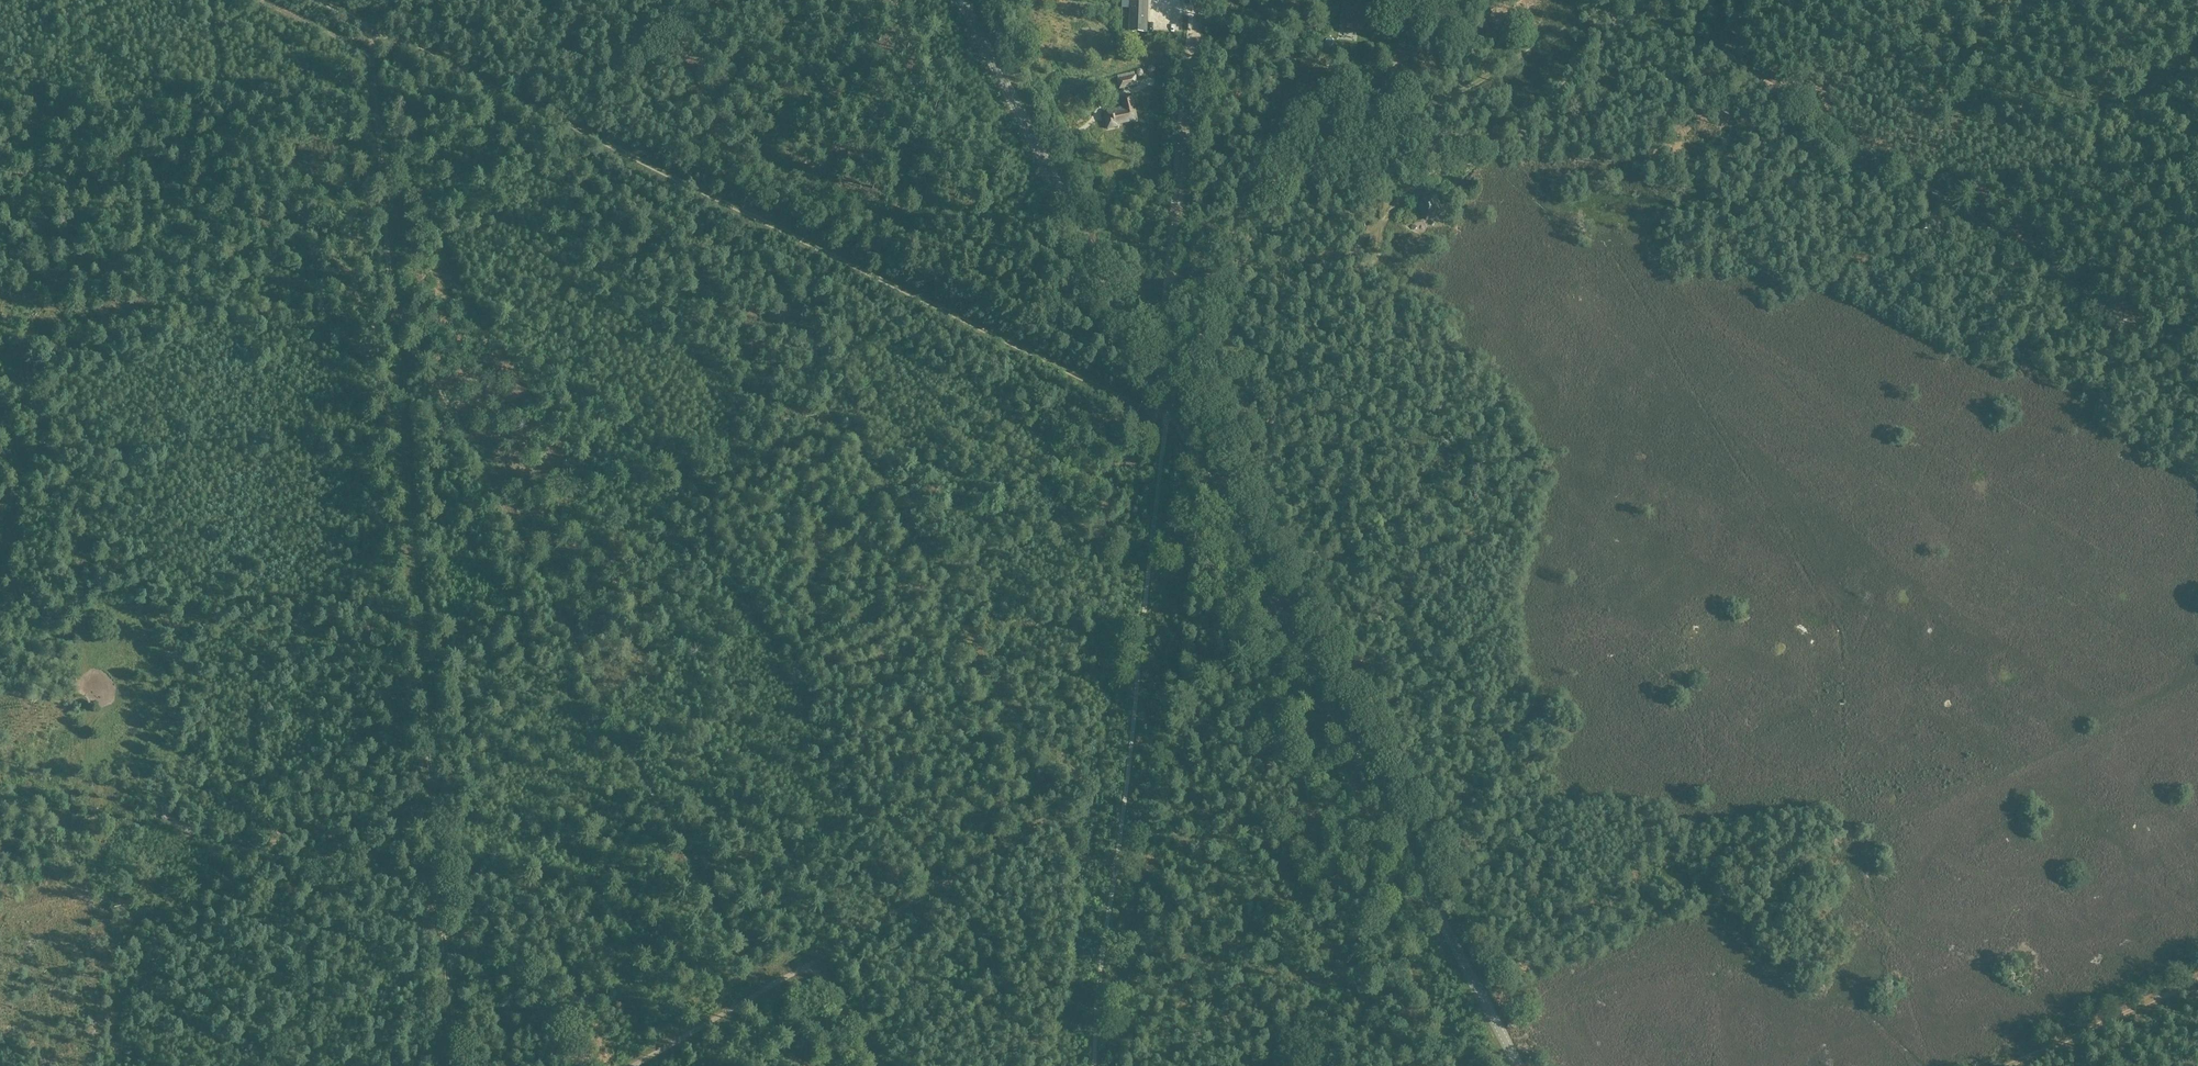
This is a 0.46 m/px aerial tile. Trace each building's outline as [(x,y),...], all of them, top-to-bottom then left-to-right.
[(1119,13),(1126,14),(1127,1),(1120,0),(1119,13)] [(1130,32),(1147,33),(1148,0),(1131,0),(1130,32)] [(1395,71),(1387,70),(1385,84),(1394,84),(1395,71)] [(1117,80),(1119,90),(1138,86),(1136,76),(1117,80)] [(1121,98),(1124,109),(1106,112),(1107,116),(1105,116),(1108,129),(1117,127),(1117,125),(1137,121),(1135,114),(1136,114),(1132,96),(1121,98)] [(1434,198),(1419,205),(1427,220),(1441,213),(1434,198)]
